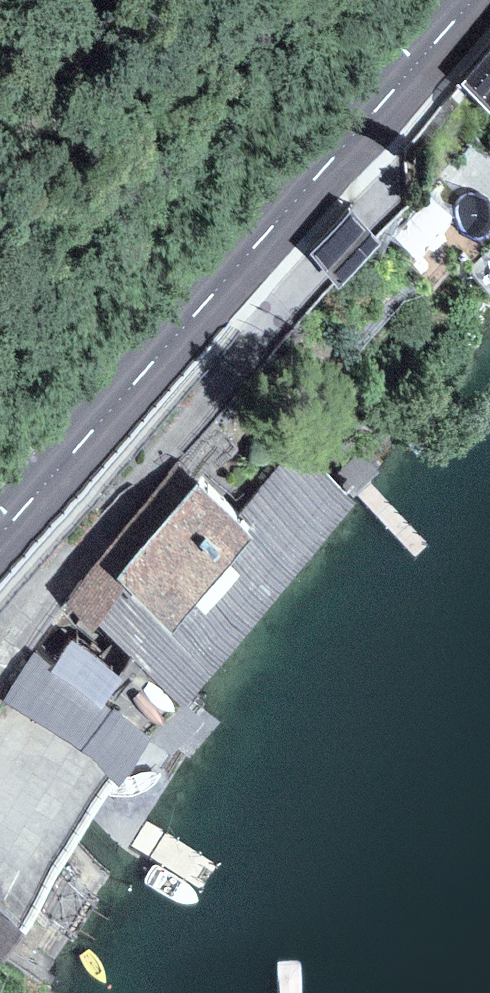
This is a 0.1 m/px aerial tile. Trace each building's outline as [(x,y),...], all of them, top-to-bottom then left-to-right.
[(463,85),(489,113),(489,52),(463,85)] [(450,100),(407,151),(407,177),(413,201),(383,230),(434,291),(456,265),(464,274),(489,303),(489,139),(450,100)] [(383,249),(350,210),(310,256),(335,293),(383,249)] [(357,507),(291,450),(236,524),(253,541),(173,631),(129,591),(100,626),(183,709),(357,507)] [(198,486),(176,466),(67,610),(95,632),(100,626),(129,591),(118,581),(198,486)] [(236,524),(198,486),(118,581),(129,591),(173,631),(253,541),(236,524)] [(123,681),(71,642),(52,667),(103,706),(123,681)] [(36,656),(2,707),(0,710),(0,965),(3,967),(112,785),(119,791),(151,741),(103,706),(52,667),(36,656)]
